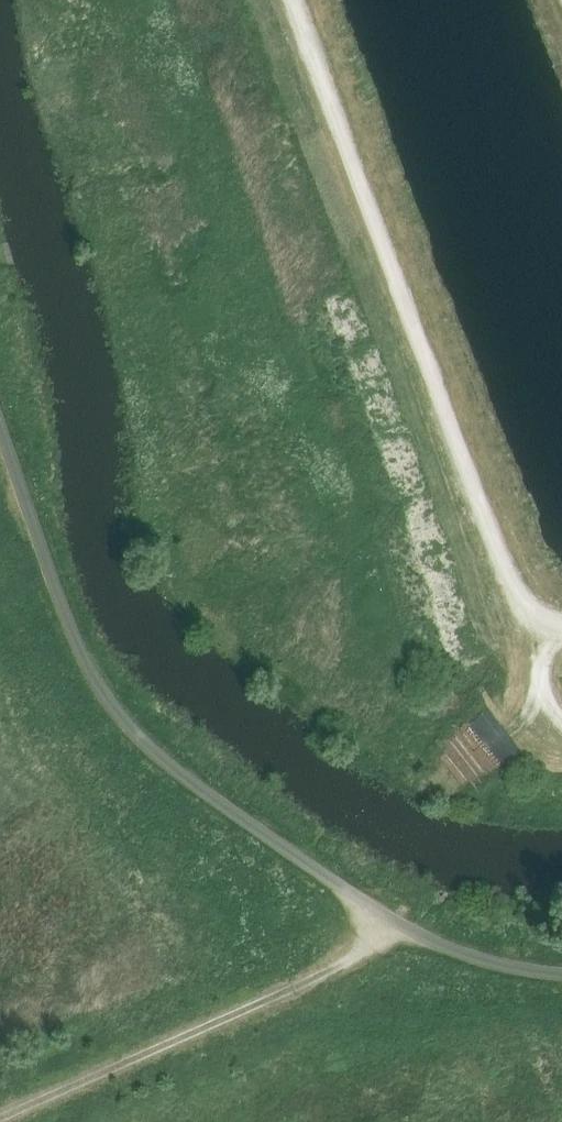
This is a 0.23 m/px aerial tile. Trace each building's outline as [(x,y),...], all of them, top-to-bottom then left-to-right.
[(470,788),(503,767),(473,720),(440,741),(470,788)]
